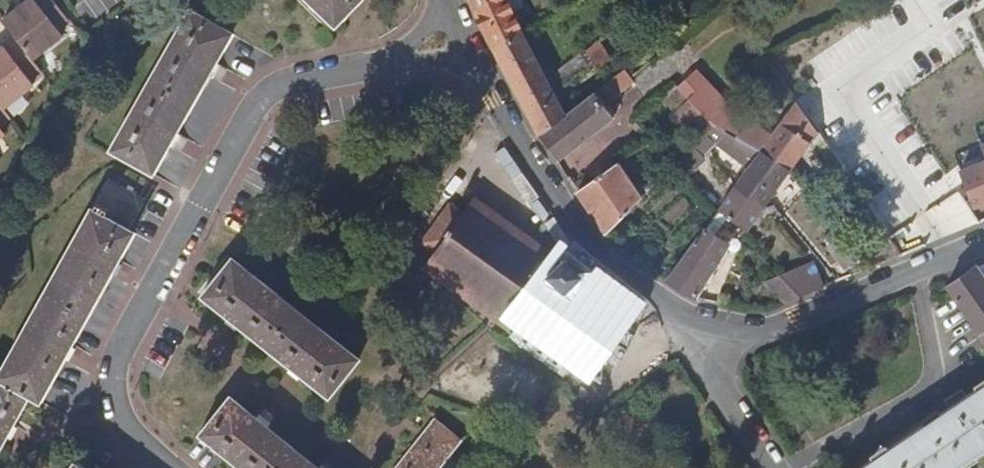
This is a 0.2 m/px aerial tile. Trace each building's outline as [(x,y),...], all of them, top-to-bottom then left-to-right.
[(1,22),(14,38),(31,60),(73,27),(65,18),(52,0),(30,0),(34,5),(17,18),(13,13),(1,22)] [(30,0),(13,13),(17,18),(34,5),(30,0)] [(331,26),(357,0),(304,0),(331,26)] [(524,34),(507,0),(470,0),(494,49),(524,34)] [(229,38),(188,13),(106,152),(118,159),(147,176),(229,38)] [(567,115),(578,106),(573,100),(563,107),(551,87),(524,34),(494,49),(518,95),(522,102),(541,137),(567,118),(567,115)] [(3,110),(30,88),(25,80),(39,71),(31,60),(14,38),(0,51),(5,57),(0,61),(0,107),(3,110)] [(631,80),(639,72),(631,64),(622,71),(631,80)] [(623,81),(619,74),(604,85),(596,92),(601,99),(623,81)] [(657,89),(661,94),(665,97),(677,86),(669,78),(657,89)] [(688,131),(700,145),(709,136),(717,128),(709,120),(677,86),(665,97),(692,127),(688,131)] [(615,118),(601,99),(596,92),(578,106),(567,115),(567,118),(541,137),(558,161),(615,118)] [(743,109),(733,99),(709,120),(717,128),(720,130),(743,109)] [(764,153),(792,172),(820,134),(797,101),(762,151),(764,153)] [(11,120),(3,110),(0,107),(0,129),(11,120)] [(716,143),(726,133),(720,130),(717,128),(709,136),(716,143)] [(702,155),(712,147),(716,143),(709,136),(700,145),(696,149),(702,155)] [(683,172),(702,155),(696,149),(687,157),(678,166),(683,172)] [(748,172),(737,188),(766,209),(792,172),(764,153),(748,172)] [(608,232),(642,200),(629,180),(638,172),(626,156),(579,191),(608,232)] [(959,169),(975,211),(983,206),(983,159),(959,169)] [(24,397),(32,401),(131,235),(124,231),(142,200),(106,179),(0,361),(0,437),(24,397)] [(737,188),(721,210),(722,211),(730,218),(747,231),(749,232),(766,209),(737,188)] [(621,305),(594,283),(596,280),(593,278),(590,281),(582,275),(585,272),(581,268),(578,271),(574,267),(576,264),(573,260),(570,263),(566,260),(568,257),(564,253),(562,256),(559,254),(556,257),(523,231),(482,199),(468,217),(447,201),(416,241),(442,260),(432,271),(503,325),(515,312),(519,315),(524,310),(533,318),(530,321),(534,325),(538,321),(548,329),(545,332),(549,336),(553,332),(563,340),(560,343),(565,347),(569,343),(580,351),(577,355),(581,359),(588,348),(596,347),(599,350),(603,346),(598,343),(602,337),(607,339),(610,334),(606,331),(607,323),(612,323),(615,314),(621,305)] [(722,211),(707,228),(718,235),(730,218),(722,211)] [(718,235),(707,228),(668,281),(694,297),(730,245),(718,235)] [(230,260),(200,297),(324,396),(355,360),(230,260)] [(814,261),(782,275),(803,297),(822,289),(825,287),(814,261)] [(952,286),(983,335),(983,283),(974,269),(952,286)] [(767,282),(789,303),(803,297),(782,275),(767,282)] [(983,449),(983,386),(854,467),(954,467),(983,449)] [(227,398),(197,434),(238,467),(313,467),(227,398)] [(458,440),(431,418),(392,467),(436,467),(458,440)]
